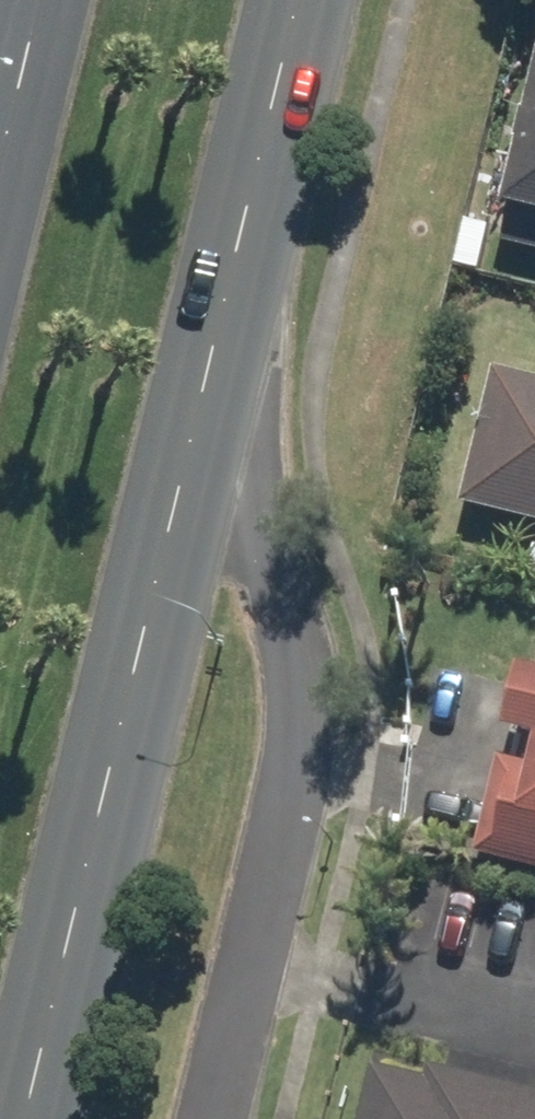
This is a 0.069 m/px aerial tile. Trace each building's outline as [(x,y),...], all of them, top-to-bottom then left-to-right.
[(480,247),(534,260),(534,13),(480,247)] [(480,378),(446,517),(534,538),(534,391),(480,378)] [(463,865),(534,882),(534,678),(532,692),(508,686),(463,865)] [(366,1064),(352,1118),(534,1118),(534,1105),(366,1064)]
